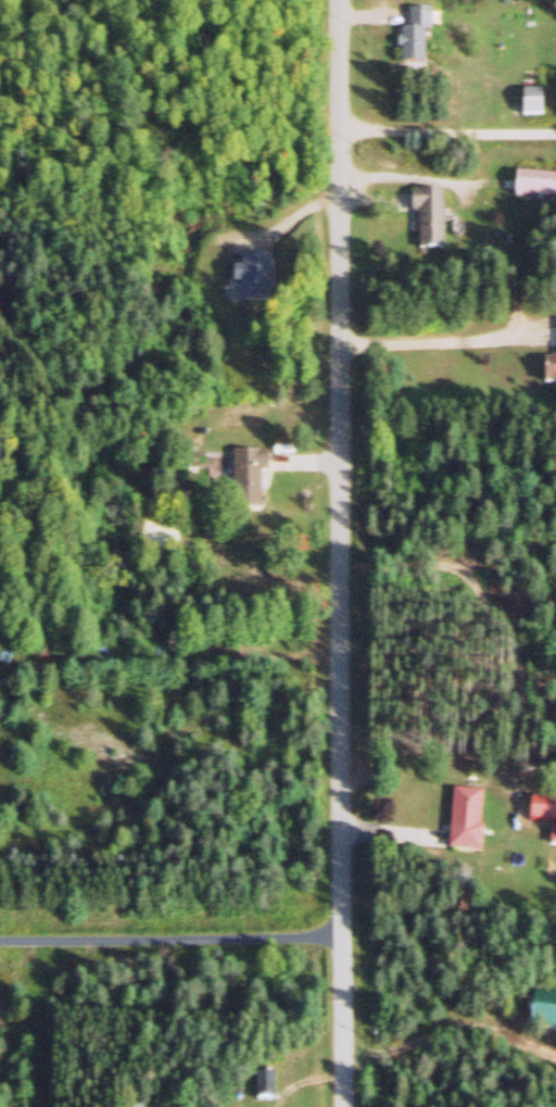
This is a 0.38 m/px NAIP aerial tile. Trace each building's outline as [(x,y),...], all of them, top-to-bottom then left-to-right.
[(438,15),(414,15),(414,35),(407,35),(406,70),(431,70),(431,38),(438,38),(438,15)] [(522,178),(520,202),(555,205),(555,180),(522,178)] [(451,195),(417,195),(417,217),(424,217),(424,255),(451,255),(451,195)] [(227,263),(227,291),(246,291),(246,310),(276,310),(276,263),(227,263)] [(274,456),(237,456),(236,511),(265,511),(265,476),(273,476),(274,456)] [(486,794),(456,793),(454,854),(484,855),(486,794)] [(555,824),(555,802),(530,802),(530,824),(555,824)] [(259,1102),(276,1102),(276,1076),(259,1076),(259,1102)]
